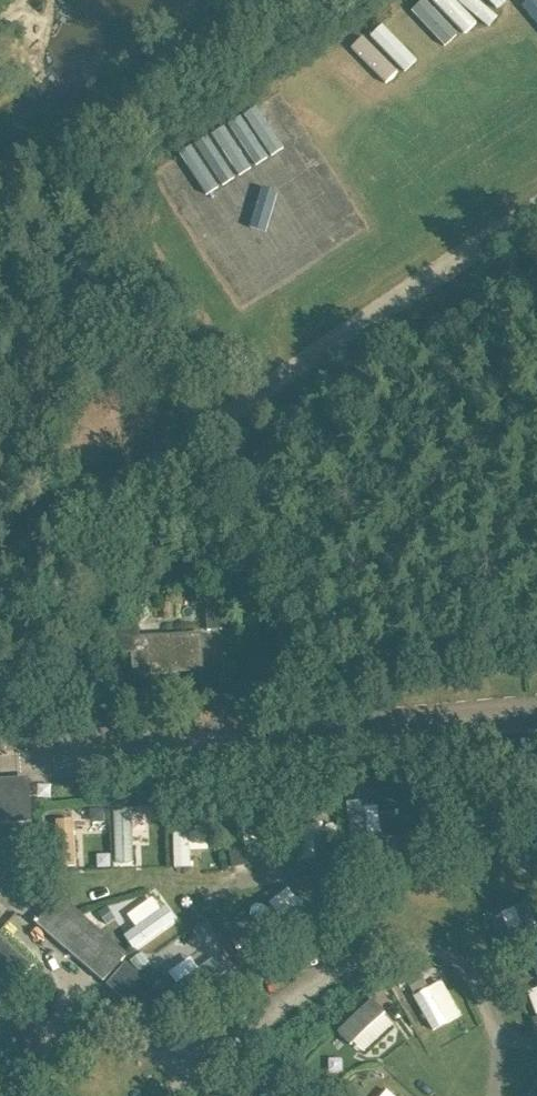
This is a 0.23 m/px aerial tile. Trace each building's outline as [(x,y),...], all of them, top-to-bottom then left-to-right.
[(385,92),(400,100),(422,63),(407,54),(385,92)] [(250,167),(285,140),(261,110),(226,137),(250,167)] [(262,186),(283,165),(271,152),(249,173),(262,186)] [(172,188),(198,262),(240,247),(208,156),(154,174),(161,192),(172,188)] [(204,601),(206,629),(222,628),(220,600),(204,601)] [(202,669),(202,658),(200,635),(139,639),(138,623),(117,624),(119,651),(134,650),(136,673),(202,669)] [(30,820),(28,779),(0,781),(0,822),(30,820)] [(113,810),(115,865),(136,865),(136,844),(150,844),(149,810),(113,810)] [(52,819),(56,869),(79,867),(75,818),(52,819)] [(174,818),(173,867),(190,867),(191,849),(207,849),(208,819),(174,818)] [(297,859),(325,858),(324,822),(296,823),(297,859)] [(135,926),(123,935),(134,950),(174,920),(154,893),(126,914),(135,926)] [(272,919),(282,919),(282,896),(272,896),(272,919)] [(37,923),(104,981),(127,955),(60,897),(37,923)] [(494,913),(510,953),(536,941),(536,924),(527,899),(494,913)] [(34,965),(0,934),(0,1004),(34,965)] [(108,985),(162,1031),(181,1010),(127,963),(108,985)] [(431,1030),(461,1015),(443,978),(413,994),(431,1030)] [(373,997),(337,1030),(360,1054),(395,1021),(373,997)] [(239,1067),(247,1075),(255,1067),(247,1059),(239,1067)] [(387,1086),(379,1095),(398,1095),(387,1086)] [(523,1095),(536,1095),(536,1086),(523,1095)]
